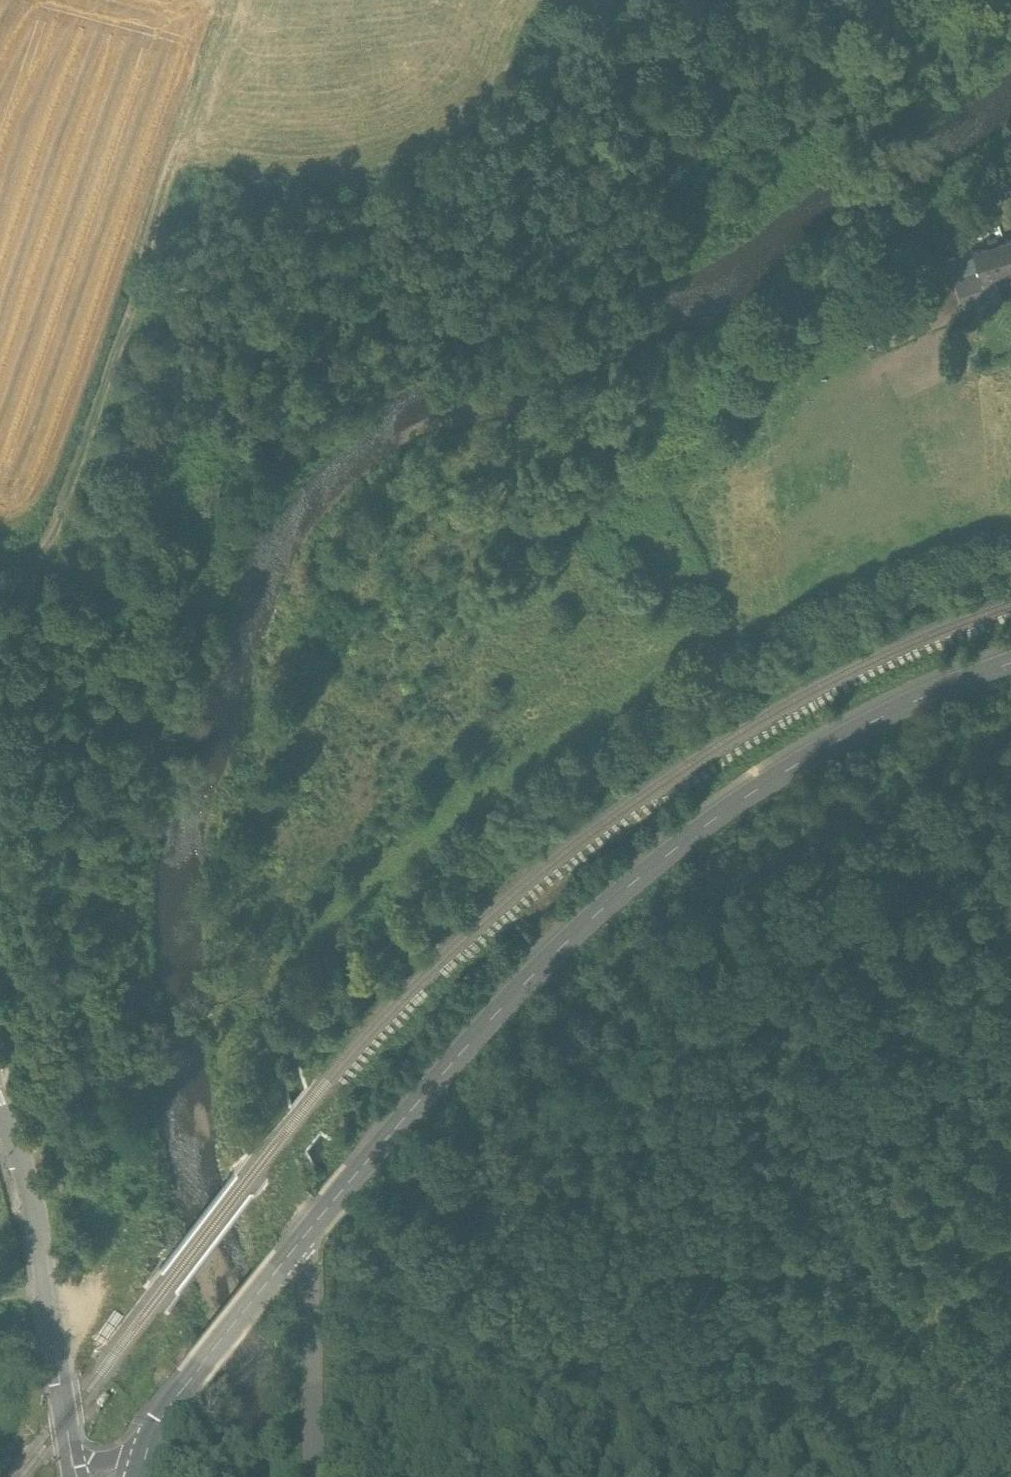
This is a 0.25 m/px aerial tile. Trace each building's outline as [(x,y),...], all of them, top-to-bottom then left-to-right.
[(944,259),(955,295),(1010,278),(1010,239),(944,259)]
